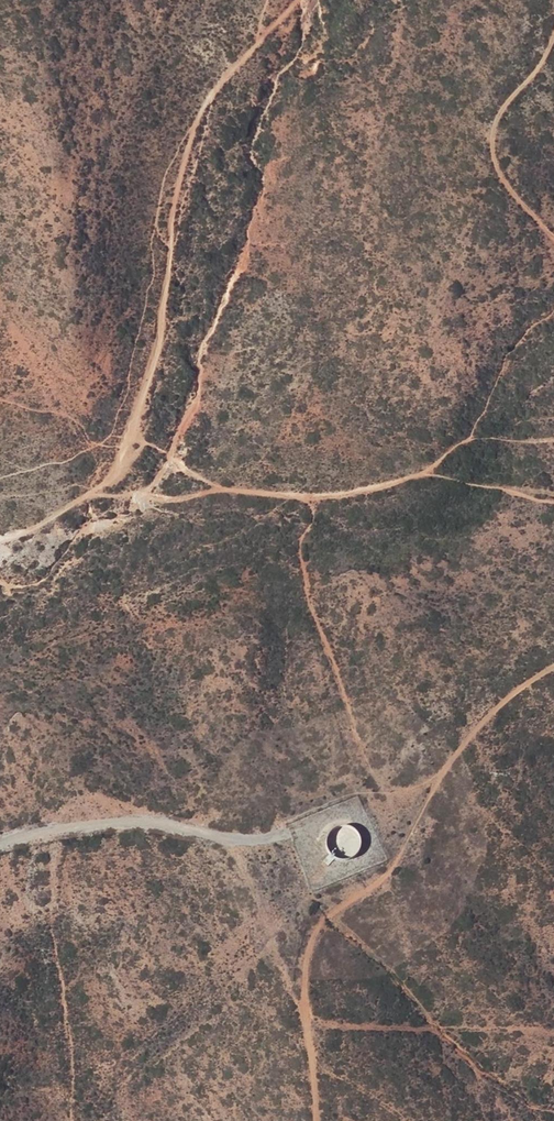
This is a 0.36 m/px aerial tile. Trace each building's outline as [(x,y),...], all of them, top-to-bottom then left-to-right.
[(327,847),(349,856),(359,831),(337,822),(327,847)]
